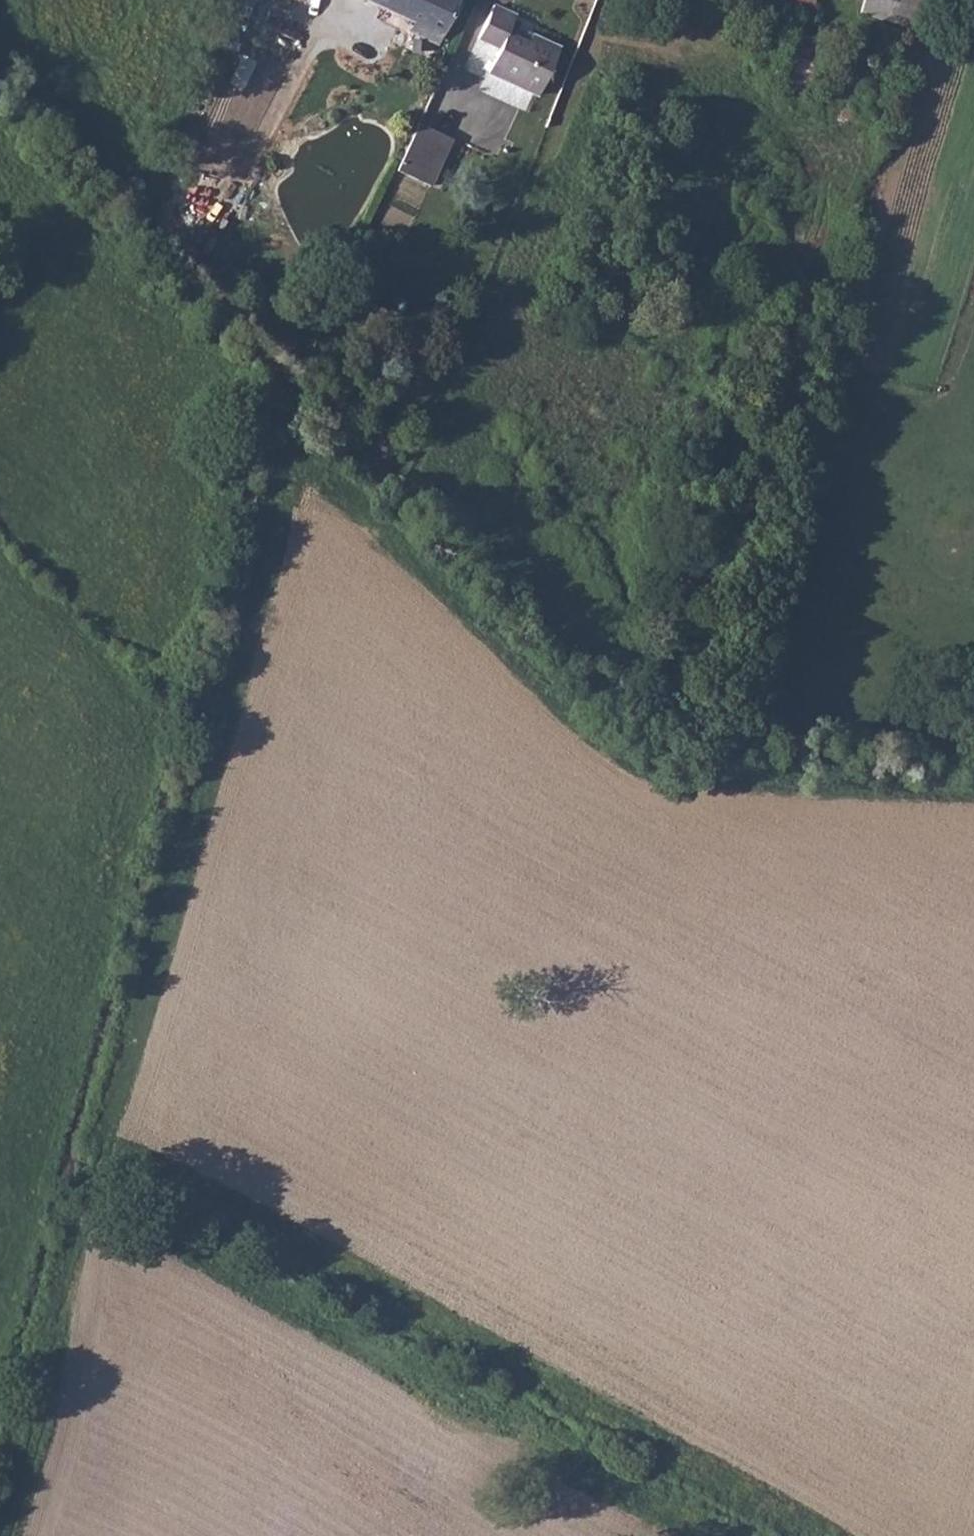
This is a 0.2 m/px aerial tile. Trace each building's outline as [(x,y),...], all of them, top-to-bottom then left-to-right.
[(248,18),(255,0),(223,0),(220,8),(248,18)] [(443,33),(458,0),(368,0),(412,20),(443,33)] [(869,13),(919,27),(924,9),(926,0),(872,0),(869,13)] [(546,90),(564,42),(537,30),(534,37),(514,30),(519,13),(495,3),(483,36),(502,44),(493,69),(546,90)] [(438,45),(443,33),(412,20),(408,31),(438,45)] [(411,139),(399,166),(432,182),(454,135),(421,119),(411,139)]
